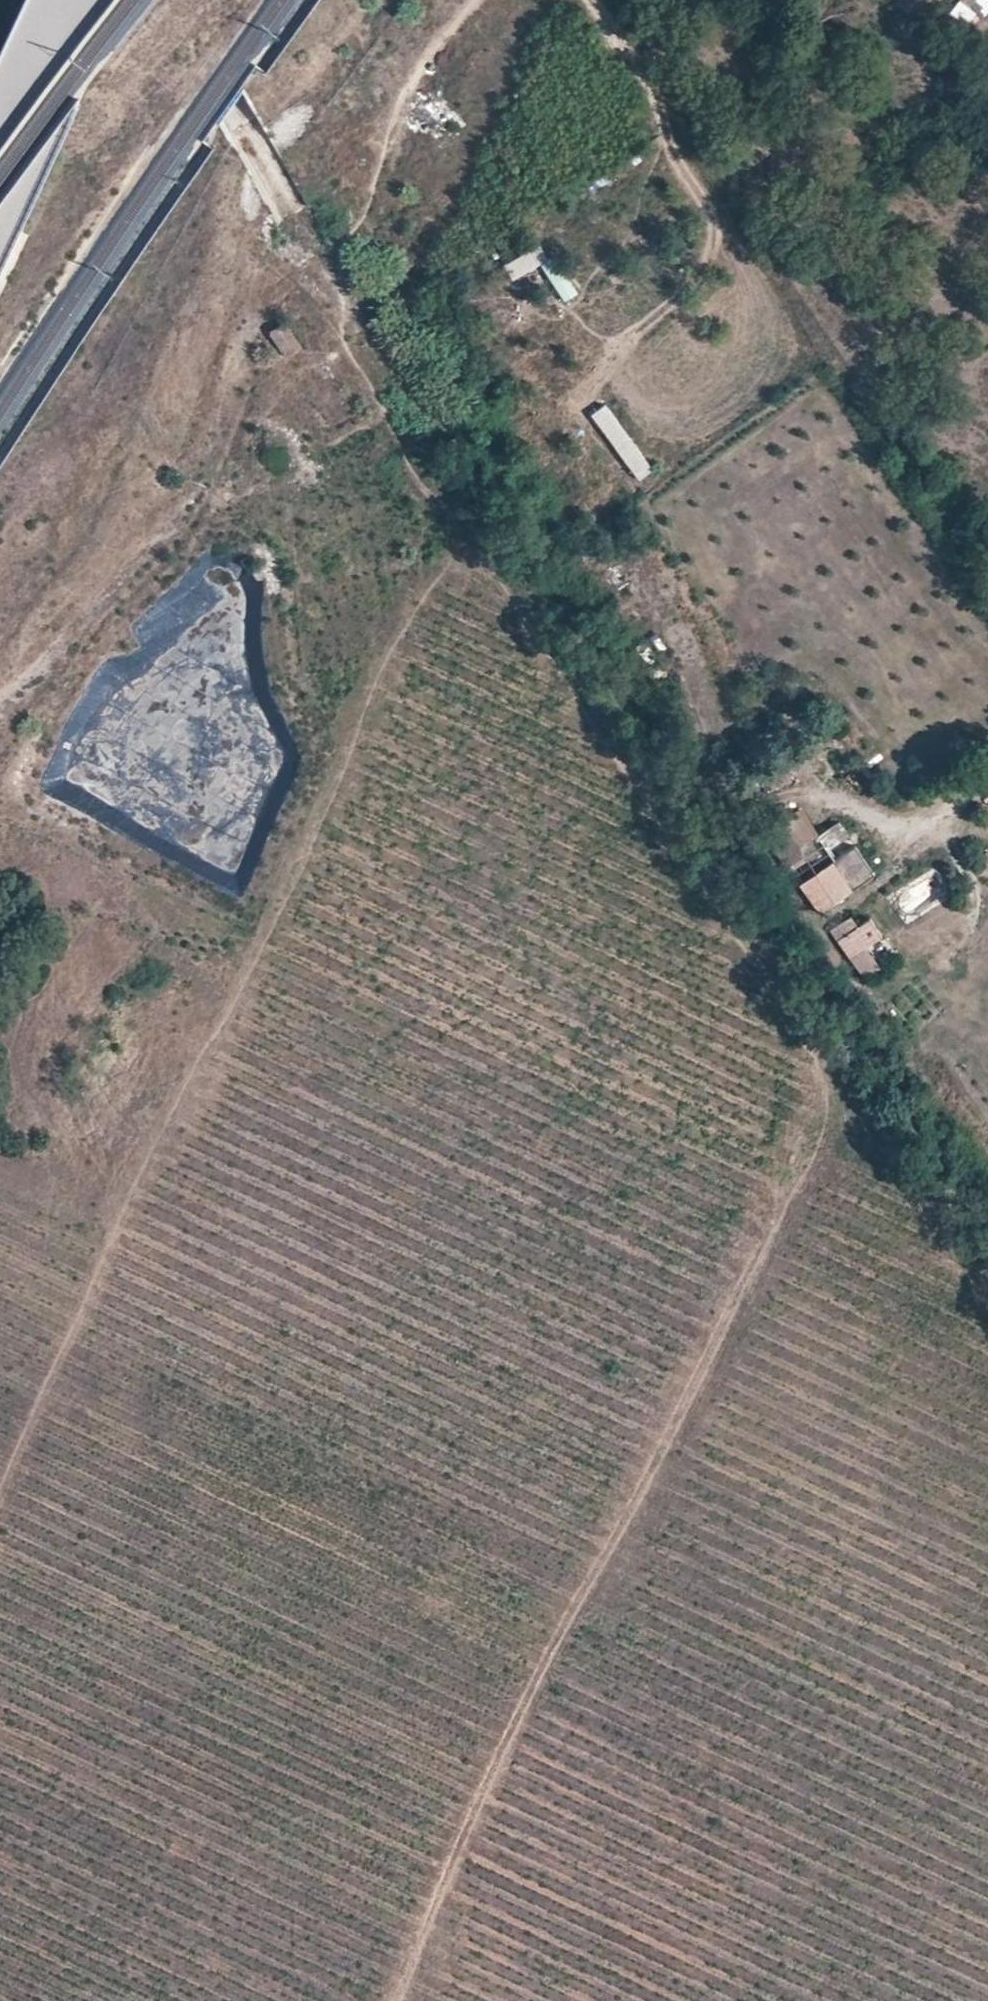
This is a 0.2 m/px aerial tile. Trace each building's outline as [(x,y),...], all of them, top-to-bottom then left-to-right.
[(959,2),(977,21),(987,10),(987,0),(961,0),(959,2)] [(490,304),(515,337),(528,327),(503,295),(490,304)] [(285,321),(269,332),(286,357),(303,346),(285,321)] [(818,838),(834,862),(852,849),(836,825),(818,838)] [(833,864),(816,874),(835,901),(854,889),(833,864)] [(816,874),(801,886),(819,913),(835,901),(816,874)] [(901,913),(931,897),(922,879),(891,895),(901,913)] [(871,918),(838,941),(851,959),(883,935),(871,918)]
